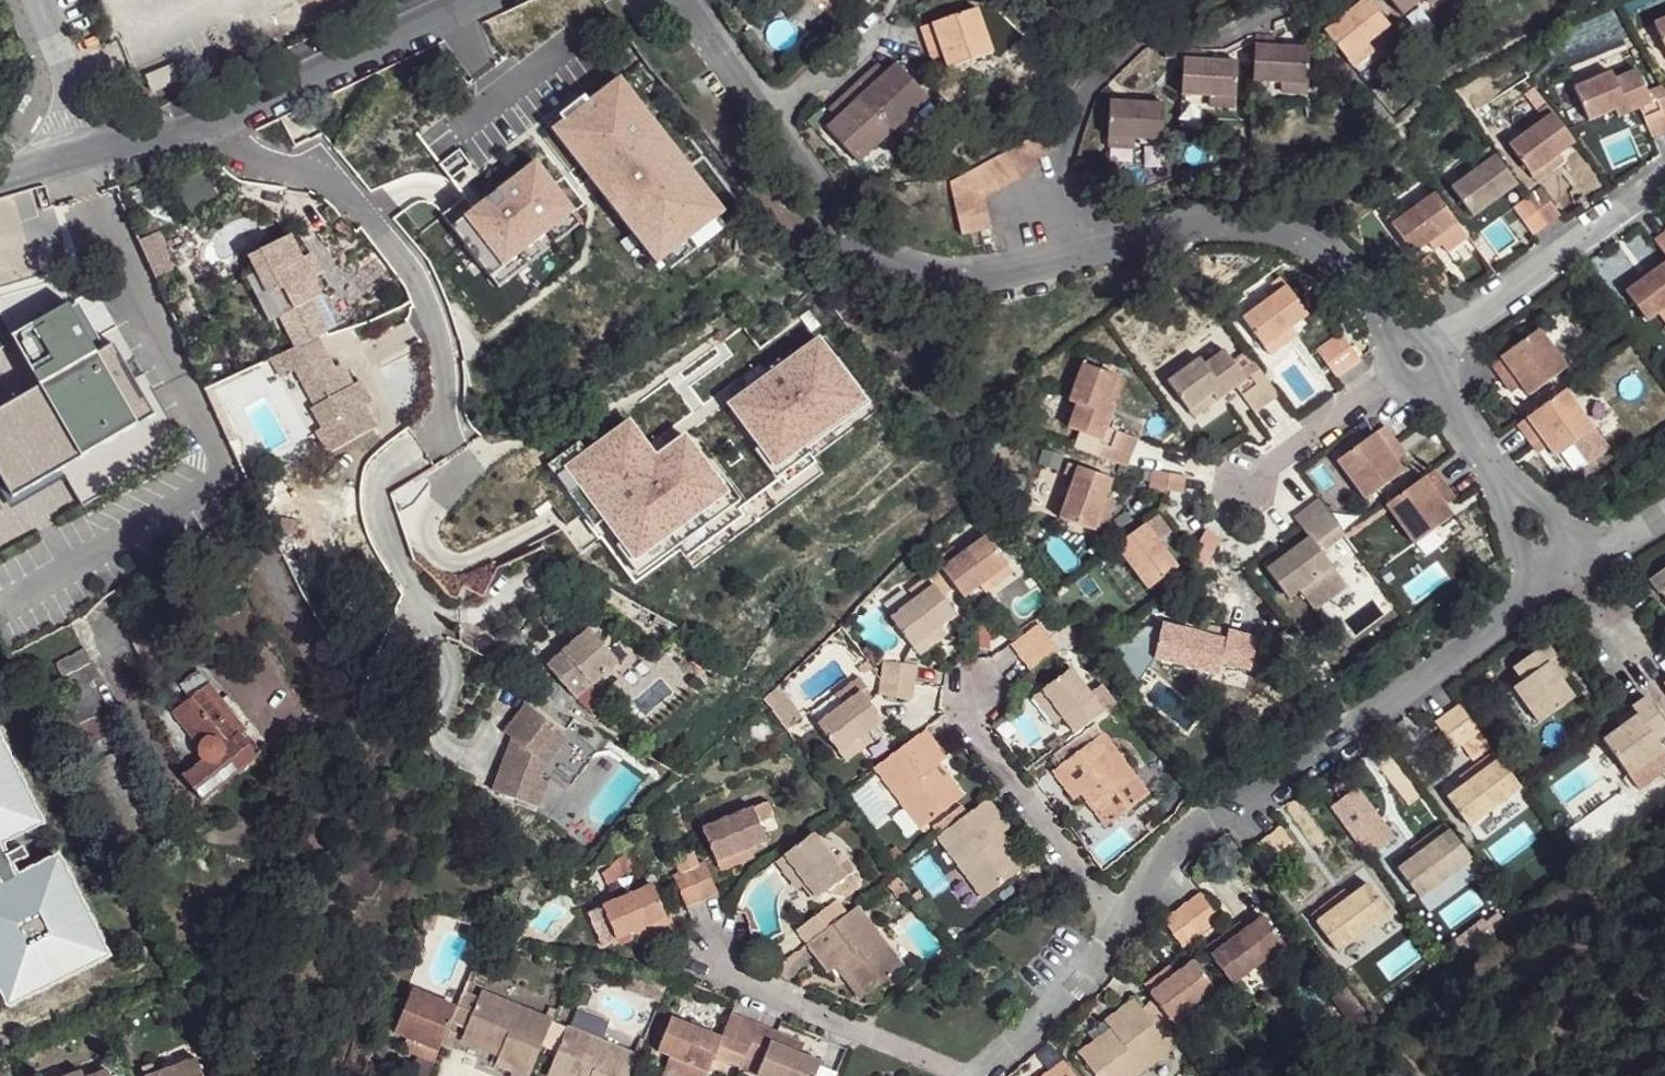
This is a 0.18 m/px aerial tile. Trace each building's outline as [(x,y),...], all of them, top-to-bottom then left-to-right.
[(1351,62),(1372,45),(1392,27),(1369,0),(1364,0),(1328,33),(1351,62)] [(1405,18),(1427,1),(1428,0),(1390,0),(1405,18)] [(976,11),(920,27),(926,49),(939,47),(941,55),(944,69),(990,57),(976,11)] [(1201,30),(1217,30),(1217,19),(1201,18),(1201,30)] [(1653,30),(1664,57),(1664,24),(1653,30)] [(1358,71),(1377,53),(1372,45),(1351,62),(1358,71)] [(553,99),(543,107),(543,108),(583,163),(584,164),(595,156),(611,178),(600,186),(601,187),(635,233),(641,228),(696,188),(703,183),(669,137),(668,136),(657,144),(643,124),(654,116),(653,115),(634,89),(623,97),(613,84),(624,76),(624,75),(602,46),(571,68),(567,62),(541,82),(553,99)] [(926,49),(929,61),(941,55),(939,47),(926,49)] [(1183,47),(1166,47),(1164,58),(1182,59),(1183,47)] [(1203,48),(1183,47),(1182,59),(1201,61),(1201,54),(1203,48)] [(1283,48),(1273,48),(1255,48),(1253,85),(1278,85),(1305,87),(1307,50),(1283,48)] [(1211,61),(1201,61),(1182,59),(1180,98),(1209,99),(1235,101),(1237,62),(1211,61)] [(858,82),(895,127),(931,102),(899,62),(889,70),(882,77),(876,69),(858,82)] [(176,63),(149,74),(157,90),(184,78),(176,63)] [(882,77),(889,70),(883,63),(876,69),(882,77)] [(1662,86),(1644,93),(1634,71),(1610,82),(1606,73),(1570,88),(1586,122),(1623,107),(1626,114),(1637,110),(1648,139),(1664,132),(1664,93),(1662,86)] [(613,84),(623,97),(634,89),(635,89),(625,74),(624,75),(624,76),(613,84)] [(827,123),(856,160),(895,127),(858,82),(839,98),(846,108),(839,113),(827,123)] [(1305,87),(1278,85),(1276,97),(1303,99),(1305,87)] [(839,98),(831,103),(839,113),(846,108),(839,98)] [(1208,111),(1234,114),(1235,101),(1209,99),(1208,111)] [(1553,114),(1547,105),(1535,116),(1541,124),(1553,114)] [(1164,109),(1109,106),(1107,142),(1134,144),(1163,146),(1164,109)] [(1586,122),(1590,131),(1626,114),(1623,107),(1586,122)] [(1528,178),(1554,157),(1574,144),(1553,114),(1541,124),(1506,149),(1528,178)] [(643,124),(657,144),(668,136),(669,137),(670,136),(654,115),(653,115),(654,116),(643,124)] [(443,160),(421,177),(482,261),(512,239),(505,228),(518,218),(526,228),(541,218),(533,208),(557,190),(561,188),(516,126),(453,172),(443,160)] [(1048,127),(1027,138),(1038,157),(1059,148),(1048,127)] [(1016,143),(1013,145),(1027,172),(1041,165),(1038,157),(1027,138),(1016,143)] [(1107,142),(1107,152),(1135,156),(1134,144),(1107,142)] [(1013,145),(998,153),(1013,180),(1027,172),(1013,145)] [(1488,147),(1477,157),(1482,165),(1495,155),(1488,147)] [(998,153),(984,160),(998,188),(1013,180),(998,153)] [(1516,184),(1495,155),(1482,165),(1449,191),(1471,218),(1498,198),(1516,184)] [(595,156),(584,164),(583,163),(583,164),(600,187),(601,187),(600,186),(611,178),(595,156)] [(1534,185),(1561,166),(1554,157),(1528,178),(1534,185)] [(984,160),(951,178),(985,197),(998,188),(984,160)] [(952,189),(959,218),(989,210),(985,197),(951,178),(952,189)] [(696,188),(641,228),(649,238),(704,198),(696,188)] [(1410,254),(1428,241),(1457,218),(1435,188),(1397,216),(1387,223),(1410,254)] [(1526,197),(1545,223),(1557,212),(1537,188),(1526,197)] [(557,190),(533,208),(541,218),(564,201),(557,190)] [(1512,208),(1531,233),(1545,223),(1526,197),(1512,208)] [(1498,198),(1471,218),(1478,229),(1505,209),(1498,198)] [(1387,223),(1397,216),(1391,208),(1380,215),(1387,223)] [(959,218),(963,235),(982,230),(993,227),(989,210),(959,218)] [(342,218),(334,226),(347,237),(354,229),(342,218)] [(526,228),(518,218),(505,228),(512,239),(526,228)] [(1428,241),(1435,253),(1464,230),(1457,218),(1428,241)] [(1653,238),(1664,256),(1664,230),(1653,238)] [(304,257),(292,233),(248,255),(257,272),(268,294),(284,286),(294,307),(279,315),(295,346),(317,335),(327,331),(311,300),(323,295),(314,278),(304,257)] [(160,234),(141,243),(158,277),(173,270),(168,260),(172,259),(160,234)] [(313,253),(304,257),(314,278),(323,273),(313,253)] [(1624,293),(1645,322),(1660,315),(1664,322),(1664,262),(1624,293)] [(271,318),(279,315),(294,307),(284,286),(268,294),(257,272),(249,276),(271,318)] [(1286,283),(1275,291),(1280,299),(1291,291),(1286,283)] [(1280,299),(1246,325),(1266,354),(1295,333),(1312,321),(1291,291),(1280,299)] [(11,502),(60,475),(64,482),(79,507),(172,456),(113,347),(97,356),(70,307),(12,340),(39,391),(0,413),(0,483),(6,494),(11,502)] [(802,315),(795,321),(805,334),(812,329),(802,315)] [(1546,320),(1497,355),(1512,374),(1522,367),(1528,376),(1536,387),(1575,360),(1546,320)] [(1295,333),(1266,354),(1273,362),(1301,343),(1295,333)] [(1340,333),(1316,350),(1335,376),(1360,359),(1340,333)] [(317,335),(295,346),(276,355),(285,375),(295,370),(323,427),(315,432),(325,453),(375,428),(364,406),(353,384),(343,364),(334,369),(317,335)] [(750,391),(730,406),(761,447),(775,465),(802,444),(805,448),(806,447),(831,428),(825,420),(858,395),(832,362),(835,360),(834,359),(819,339),(784,365),(769,376),(765,371),(761,365),(753,370),(762,382),(750,391)] [(1281,397),(1256,362),(1239,373),(1226,354),(1206,367),(1200,359),(1168,382),(1187,411),(1220,390),(1225,398),(1235,392),(1254,417),(1281,397)] [(285,375),(276,355),(270,358),(280,378),(285,375)] [(835,360),(832,362),(858,395),(825,420),(831,428),(834,431),(871,402),(837,358),(834,359),(835,360)] [(765,371),(769,376),(784,365),(780,360),(765,371)] [(1065,435),(1086,444),(1084,451),(1129,466),(1136,442),(1103,431),(1108,417),(1100,414),(1113,378),(1079,365),(1063,408),(1074,411),(1068,427),(1065,435)] [(1522,367),(1512,374),(1517,380),(1528,376),(1522,367)] [(762,382),(753,370),(743,378),(748,384),(746,386),(750,391),(762,382)] [(1108,417),(1121,381),(1113,378),(1100,414),(1108,417)] [(353,384),(364,406),(372,402),(362,381),(353,384)] [(1552,456),(1591,428),(1562,387),(1512,424),(1527,443),(1536,435),(1543,445),(1552,456)] [(1220,390),(1187,411),(1193,419),(1225,398),(1220,390)] [(1055,405),(1050,421),(1068,427),(1074,411),(1063,408),(1055,405)] [(1386,424),(1338,458),(1365,498),(1404,472),(1397,462),(1391,452),(1399,445),(1386,424)] [(589,457),(569,472),(608,523),(597,532),(603,541),(614,532),(639,564),(729,494),(718,480),(687,439),(671,451),(658,461),(648,448),(630,425),(589,457)] [(1527,443),(1532,451),(1543,445),(1536,435),(1527,443)] [(648,448),(658,461),(671,451),(660,438),(648,448)] [(775,465),(761,447),(756,451),(778,480),(783,475),(791,486),(819,465),(806,447),(805,448),(802,444),(775,465)] [(1397,462),(1407,456),(1399,445),(1391,452),(1397,462)] [(569,472),(589,457),(580,446),(549,469),(597,532),(608,523),(569,472)] [(1075,482),(1080,470),(1070,467),(1065,480),(1075,482)] [(1075,482),(1064,522),(1095,533),(1106,501),(1112,481),(1080,470),(1075,482)] [(1150,487),(1182,494),(1187,475),(1154,470),(1150,487)] [(1438,498),(1448,491),(1434,470),(1385,504),(1414,544),(1451,518),(1444,507),(1438,498)] [(64,482),(60,475),(11,502),(15,509),(64,482)] [(724,476),(718,480),(729,494),(639,564),(614,532),(603,541),(638,586),(683,552),(691,563),(748,519),(740,508),(745,504),(724,476)] [(1448,491),(1438,498),(1444,507),(1453,500),(1448,491)] [(1344,532),(1320,497),(1295,515),(1309,538),(1267,567),(1287,596),(1297,588),(1310,607),(1343,583),(1321,549),(1344,532)] [(1107,537),(1116,506),(1106,501),(1095,533),(1107,537)] [(1145,523),(1164,550),(1173,546),(1152,517),(1145,523)] [(1145,523),(1117,544),(1148,590),(1177,567),(1164,550),(1145,523)] [(1203,530),(1188,559),(1201,568),(1216,540),(1203,530)] [(985,544),(951,570),(944,576),(966,604),(981,594),(1008,572),(985,544)] [(951,570),(944,563),(937,568),(944,576),(951,570)] [(1661,593),(1664,591),(1664,568),(1652,578),(1661,593)] [(1008,572),(981,594),(988,601),(1014,579),(1008,572)] [(923,596),(931,589),(924,581),(916,588),(923,596)] [(890,623),(912,650),(937,629),(953,617),(931,589),(923,596),(890,623)] [(1040,630),(1050,643),(1062,634),(1049,616),(1037,626),(1040,630)] [(1226,633),(1186,625),(1184,633),(1223,642),(1226,633)] [(1184,633),(1160,627),(1152,663),(1216,678),(1218,668),(1248,676),(1255,639),(1226,633),(1223,642),(1184,633)] [(590,628),(547,664),(575,698),(618,662),(590,628)] [(1062,634),(1050,643),(1060,659),(1081,643),(1069,628),(1062,634)] [(918,658),(943,637),(937,629),(912,650),(918,658)] [(1023,663),(1050,643),(1040,630),(1013,650),(1023,663)] [(1050,643),(1023,663),(1034,679),(1060,659),(1050,643)] [(1560,685),(1547,668),(1559,660),(1548,646),(1513,669),(1521,685),(1512,691),(1540,729),(1575,704),(1560,685)] [(96,677),(81,649),(56,661),(70,690),(53,699),(80,753),(115,734),(88,681),(96,677)] [(1560,685),(1571,678),(1559,660),(1547,668),(1560,685)] [(883,678),(916,685),(918,670),(886,664),(883,678)] [(174,714),(200,746),(204,740),(214,737),(221,739),(225,744),(242,733),(247,729),(200,671),(180,687),(191,701),(174,714)] [(1076,673),(1046,695),(1067,722),(1079,737),(1108,715),(1094,697),(1076,673)] [(881,699),(913,705),(916,685),(883,678),(881,699)] [(1119,707),(1105,688),(1094,697),(1108,715),(1119,707)] [(859,691),(851,697),(858,706),(866,699),(859,691)] [(1540,729),(1512,691),(1502,700),(1529,737),(1540,729)] [(1067,722),(1046,695),(1040,701),(1059,728),(1067,722)] [(776,702),(769,708),(788,733),(802,721),(782,696),(776,702)] [(1633,707),(1641,717),(1621,729),(1604,741),(1628,774),(1663,750),(1657,740),(1664,736),(1664,722),(1647,697),(1633,707)] [(824,731),(844,760),(872,740),(887,727),(866,699),(858,706),(824,731)] [(568,735),(527,703),(504,731),(512,737),(518,743),(515,749),(508,746),(493,791),(537,808),(547,782),(539,779),(545,764),(568,735)] [(1441,720),(1459,747),(1485,730),(1466,703),(1441,720)] [(1615,720),(1621,729),(1641,717),(1633,707),(1615,720)] [(1057,777),(1079,806),(1088,800),(1093,795),(1117,827),(1153,800),(1098,728),(1056,759),(1064,771),(1057,777)] [(242,733),(225,744),(226,748),(226,755),(221,762),(214,764),(206,762),(186,777),(206,803),(262,758),(242,733)] [(568,735),(545,764),(570,785),(593,756),(568,735)] [(204,740),(200,746),(199,750),(201,757),(206,762),(214,764),(221,762),(226,755),(226,748),(225,744),(221,739),(214,737),(204,740)] [(518,743),(512,737),(508,746),(515,749),(518,743)] [(926,739),(877,777),(923,837),(961,809),(936,777),(942,773),(949,767),(926,739)] [(872,740),(844,760),(850,768),(876,747),(872,740)] [(40,823),(0,742),(0,843),(40,823)] [(1664,767),(1664,753),(1663,750),(1628,774),(1636,788),(1664,767)] [(1500,752),(1461,779),(1470,787),(1507,762),(1500,752)] [(1524,785),(1507,762),(1470,787),(1451,801),(1473,830),(1527,790),(1524,785)] [(961,809),(967,805),(942,773),(936,777),(961,809)] [(1093,795),(1088,800),(1111,831),(1117,827),(1093,795)] [(771,814),(766,804),(753,811),(757,820),(771,814)] [(1007,839),(1014,833),(992,804),(941,843),(989,903),(1025,877),(1001,843),(1007,839)] [(703,833),(718,866),(749,852),(767,844),(757,820),(753,811),(703,833)] [(1395,840),(1378,817),(1352,837),(1371,861),(1395,840)] [(1453,834),(1445,825),(1409,849),(1416,858),(1453,834)] [(1305,855),(1287,829),(1263,846),(1283,873),(1305,855)] [(810,830),(780,853),(802,882),(814,898),(827,888),(844,876),(810,830)] [(1473,864),(1453,834),(1416,858),(1399,870),(1420,899),(1473,864)] [(1025,877),(1031,872),(1007,839),(1001,843),(1025,877)] [(1,886),(17,878),(10,865),(6,857),(0,844),(0,885),(1,886)] [(22,849),(6,857),(10,865),(26,857),(22,849)] [(606,884),(635,871),(627,851),(602,874),(606,884)] [(749,852),(718,866),(722,875),(753,860),(749,852)] [(693,853),(673,862),(681,880),(701,871),(693,853)] [(774,859),(795,887),(802,882),(780,853),(774,859)] [(0,887),(0,988),(8,1004),(106,956),(57,858),(17,878),(1,886),(0,887)] [(675,883),(688,912),(720,898),(706,868),(701,871),(681,880),(675,883)] [(844,876),(827,888),(832,894),(846,897),(860,887),(848,872),(844,876)] [(911,891),(901,879),(888,888),(899,901),(911,891)] [(1313,930),(1336,959),(1389,919),(1367,890),(1350,902),(1315,928),(1313,930)] [(615,940),(619,949),(639,939),(670,925),(655,892),(605,915),(610,926),(596,931),(602,946),(615,940)] [(1350,902),(1344,895),(1310,920),(1315,928),(1350,902)] [(1177,916),(1197,942),(1219,924),(1199,899),(1177,916)] [(837,904),(826,912),(838,926),(849,917),(837,904)] [(838,926),(812,945),(832,973),(841,968),(846,964),(869,996),(907,969),(861,907),(849,917),(838,926)] [(812,945),(838,926),(826,912),(802,930),(812,945)] [(610,926),(605,915),(592,921),(596,931),(610,926)] [(1177,916),(1162,927),(1182,953),(1197,942),(1177,916)] [(1244,936),(1212,960),(1234,989),(1284,950),(1262,922),(1244,936)] [(642,947),(674,933),(670,925),(639,939),(642,947)] [(1212,960),(1244,936),(1238,929),(1206,953),(1212,960)] [(841,968),(864,1001),(869,996),(846,964),(841,968)] [(1152,1001),(1173,1028),(1217,994),(1194,967),(1176,981),(1152,1001)] [(670,978),(634,970),(627,987),(660,1000),(670,978)] [(1152,1001),(1176,981),(1169,972),(1145,992),(1152,1001)] [(409,987),(390,1032),(405,1038),(414,1042),(409,1052),(431,1061),(454,1006),(409,987)] [(462,1033),(500,1047),(498,1054),(495,1065),(524,1075),(527,1075),(551,1018),(479,989),(462,1033)] [(1334,1037),(1342,1046),(1371,1032),(1375,1035),(1382,1030),(1352,992),(1337,1004),(1352,1023),(1334,1037)] [(1094,1075),(1149,1075),(1174,1056),(1135,1007),(1107,1029),(1112,1037),(1117,1042),(1087,1067),(1094,1075)] [(727,1062),(741,1068),(759,1027),(732,1017),(723,1039),(674,1020),(673,1021),(666,1040),(660,1053),(672,1058),(665,1075),(710,1075),(717,1058),(721,1048),(731,1052),(727,1062)] [(666,1040),(673,1021),(664,1018),(657,1037),(666,1040)] [(552,1068),(573,1075),(630,1075),(639,1052),(569,1024),(552,1068)] [(741,1068),(741,1071),(754,1075),(819,1075),(822,1068),(824,1065),(801,1055),(772,1043),(776,1034),(759,1027),(741,1068)] [(1099,1047),(1082,1061),(1087,1067),(1117,1042),(1112,1037),(1107,1029),(1093,1040),(1099,1047)] [(500,1047),(462,1033),(460,1039),(498,1054),(500,1047)] [(772,1043),(801,1055),(804,1046),(776,1034),(772,1043)] [(405,1038),(400,1048),(409,1052),(414,1042),(405,1038)] [(148,1075),(206,1075),(194,1048),(155,1065),(145,1070),(148,1075)] [(721,1048),(717,1058),(727,1062),(731,1052),(721,1048)] [(410,1075),(426,1075),(431,1061),(409,1052),(401,1072),(410,1075)] [(145,1070),(155,1065),(150,1054),(140,1058),(145,1070)] [(107,1064),(83,1074),(80,1067),(57,1075),(111,1075),(107,1064)] [(1065,1064),(1048,1075),(1074,1075),(1065,1064)] [(549,1073),(558,1075),(573,1075),(552,1068),(549,1073)] [(836,1074),(822,1068),(819,1075),(835,1075),(836,1074)]
